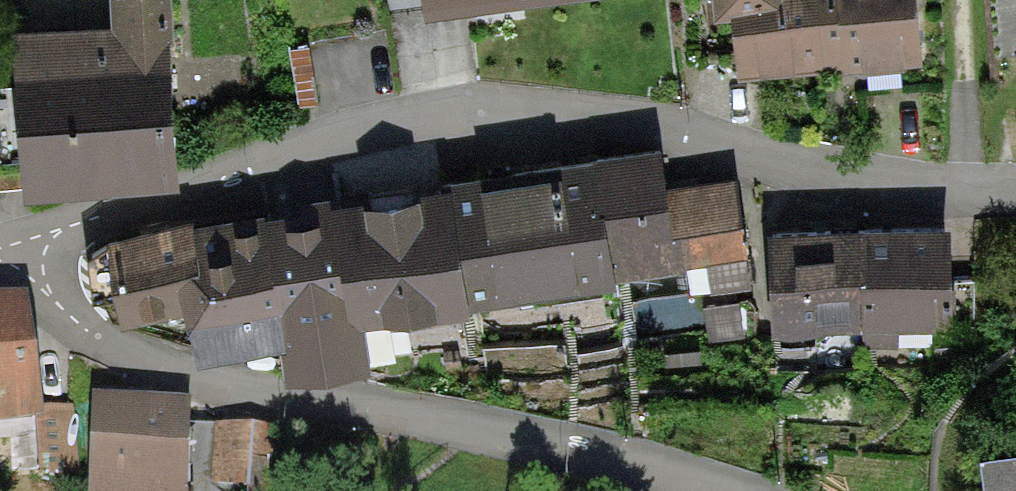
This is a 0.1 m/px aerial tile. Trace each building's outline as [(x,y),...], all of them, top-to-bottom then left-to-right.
[(112,30),(11,37),(17,130),(22,206),(130,199),(179,196),(169,46),(174,46),(171,0),(110,0),(112,30)] [(605,0),(422,0),(425,24),(500,14),(605,0)] [(824,75),(819,0),(713,0),(715,25),(734,23),(738,82),(768,79),(824,75)] [(922,68),(917,0),(819,0),(824,75),(837,74),(922,68)] [(662,152),(592,162),(600,226),(607,225),(615,285),(687,276),(687,270),(683,241),(674,243),(667,192),(662,152)] [(449,183),(450,190),(469,314),(616,292),(615,285),(607,225),(600,226),(592,162),(449,183)] [(734,183),(667,192),(674,243),(683,241),(687,270),(745,262),(734,183)] [(450,190),(328,210),(348,336),(364,334),(387,330),(388,336),(472,322),(469,314),(450,190)] [(326,203),(192,227),(203,285),(180,289),(185,318),(195,372),(249,363),(280,357),(287,394),(372,379),(364,334),(348,336),(328,210),(326,203)] [(203,285),(192,227),(103,243),(119,331),(185,318),(180,289),(203,285)] [(948,231),(860,233),(863,335),(863,349),(897,348),(897,335),(951,334),(948,231)] [(863,335),(860,233),(769,235),(772,342),(803,341),(817,341),(817,336),(863,335)] [(0,289),(0,418),(35,416),(44,415),(43,405),(30,287),(0,289)] [(739,306),(704,311),(708,344),(743,340),(739,306)] [(702,353),(665,357),(668,397),(706,394),(702,353)] [(92,389),(88,490),(192,490),(187,490),(190,421),(191,393),(92,389)] [(74,404),(43,405),(44,415),(35,416),(37,475),(77,473),(74,404)] [(213,421),(190,421),(187,490),(192,490),(232,490),(233,485),(211,484),(213,421)] [(282,423),(213,421),(211,484),(233,485),(279,487),(282,423)] [(980,464),(983,490),(1015,490),(1015,460),(980,464)]
